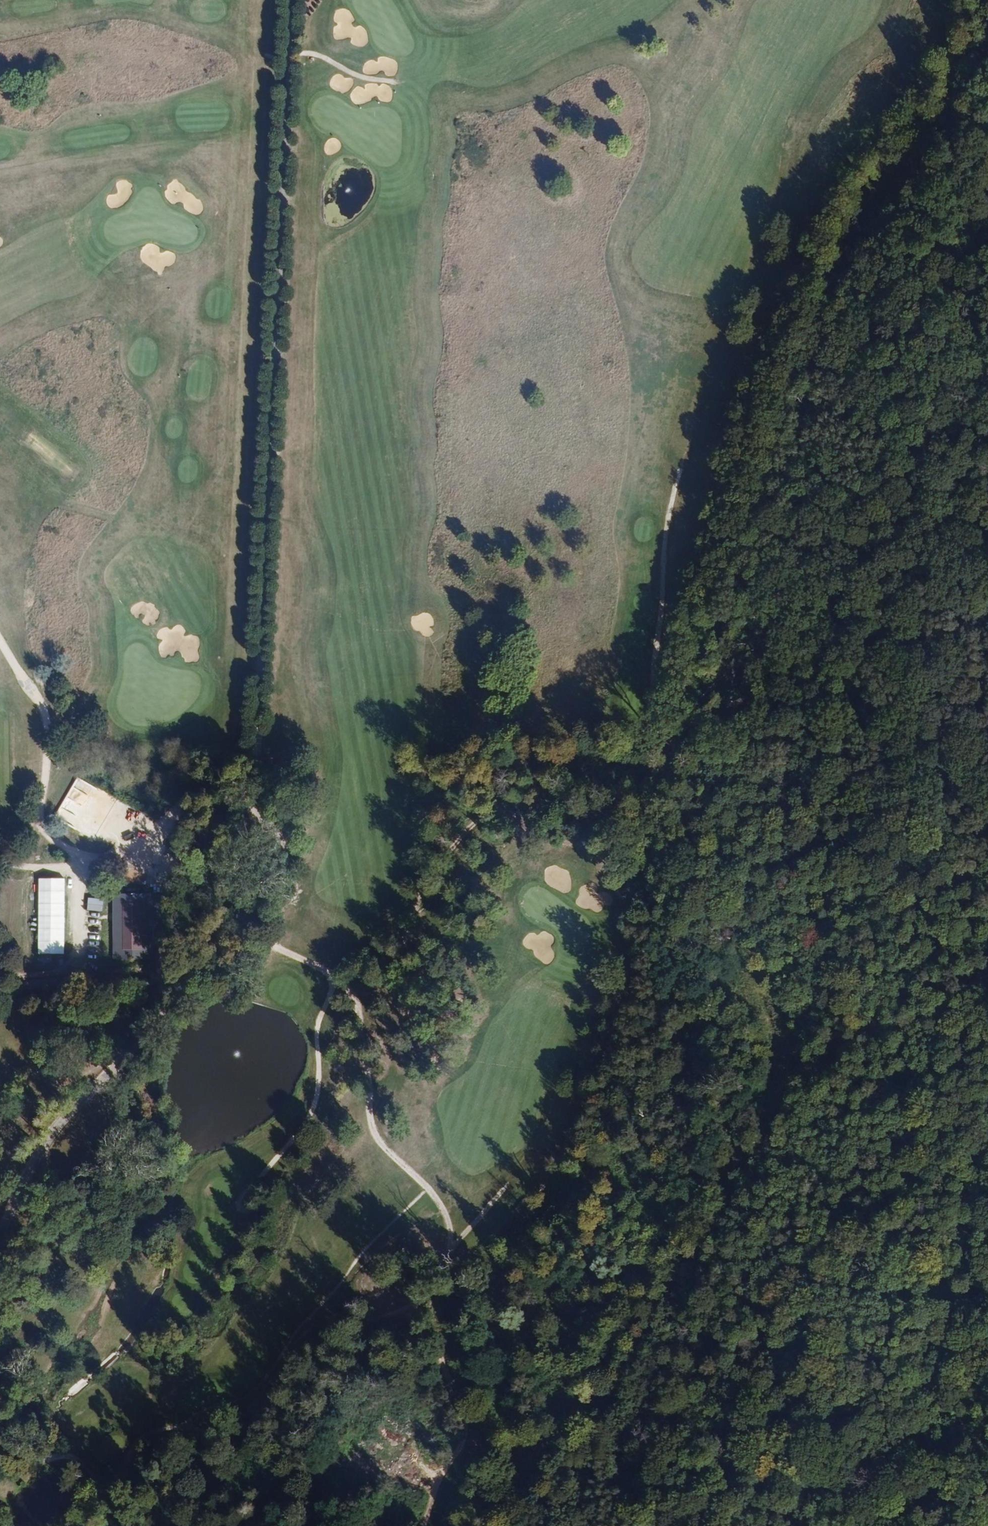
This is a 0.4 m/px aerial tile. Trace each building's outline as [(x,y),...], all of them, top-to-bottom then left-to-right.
[(64,880),(39,879),(39,954),(64,954),(64,880)] [(154,895),(112,895),(112,958),(154,958),(154,895)] [(102,912),(103,899),(88,898),(87,911),(102,912)]
